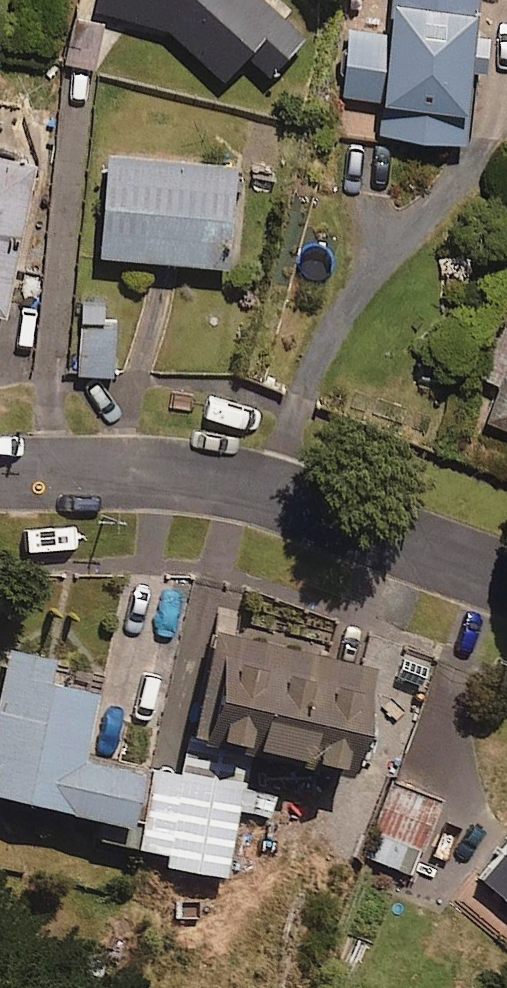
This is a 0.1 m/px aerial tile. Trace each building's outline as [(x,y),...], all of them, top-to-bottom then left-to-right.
[(98,12),(171,31),(229,84),(252,58),(275,79),(311,40),(267,0),(101,0),(98,12)] [(395,6),(382,5),(379,28),(349,26),(343,96),(386,99),(383,135),(467,142),(474,68),(486,69),(489,37),(477,36),(480,0),(395,0),(395,6)] [(102,23),(73,19),(68,64),(97,67),(102,23)] [(237,165),(111,155),(103,255),(229,265),(237,165)] [(7,313),(37,165),(0,158),(0,311),(7,313)] [(103,303),(80,303),(78,374),(114,375),(116,318),(102,318),(103,303)] [(487,379),(500,383),(487,424),(506,431),(506,315),(487,379)] [(371,672),(214,635),(189,740),(346,777),(371,672)] [(95,823),(90,842),(127,851),(144,779),(78,764),(94,697),(46,686),(51,664),(7,653),(0,682),(0,801),(95,823)] [(223,879),(233,818),(262,823),(268,788),(239,784),(242,768),(182,758),(180,774),(154,770),(140,852),(166,856),(163,869),(223,879)] [(440,801),(390,781),(360,858),(410,878),(440,801)] [(477,879),(487,888),(468,909),(506,942),(506,843),(477,879)]
